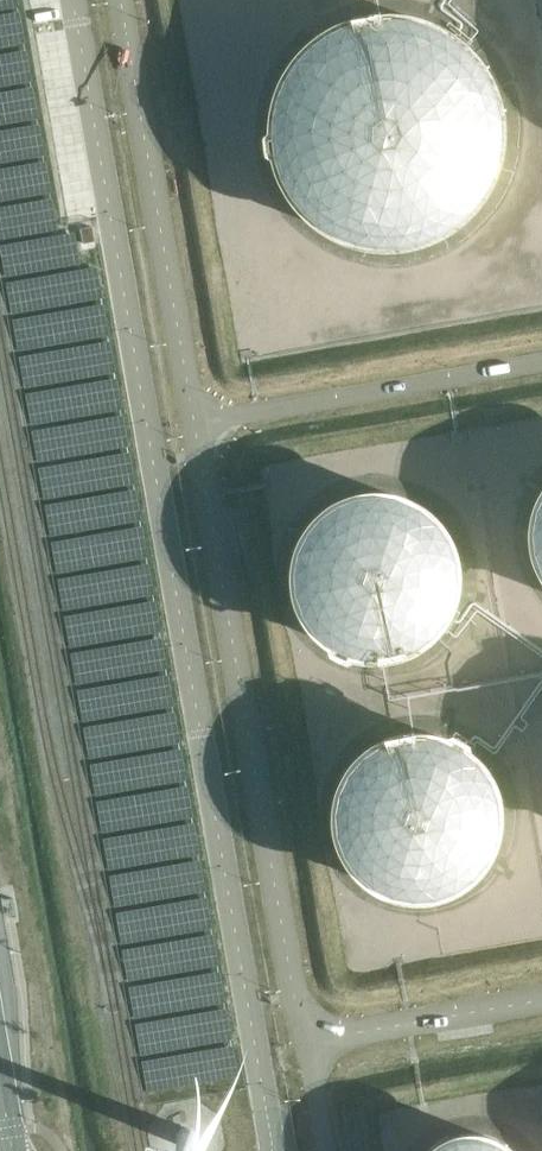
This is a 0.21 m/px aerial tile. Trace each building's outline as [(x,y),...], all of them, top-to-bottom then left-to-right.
[(384,16),(358,20),(321,38),(292,68),(275,106),(271,138),(279,179),(300,215),(316,229),(352,250),(393,256),(429,250),(466,230),(494,199),(505,176),(512,135),(504,94),(492,70),(463,40),(426,21),(384,16)] [(531,505),(528,538),(535,566),(541,574),(541,483),(531,505)] [(391,488),(364,489),(337,500),(315,519),(301,544),(297,568),(301,597),(314,622),(328,636),(353,650),(395,653),(422,642),(444,624),(457,603),(463,575),(460,546),(442,515),(419,497),(391,488)] [(433,733),(397,734),(371,747),(350,767),(338,793),(335,820),(342,848),(358,872),(370,883),(396,895),(433,897),(460,887),(482,868),(499,835),(501,806),(493,778),(482,762),(460,743),(433,733)] [(475,1129),(454,1132),(436,1143),(430,1150),(521,1150),(520,1149),(503,1136),(475,1129)]
